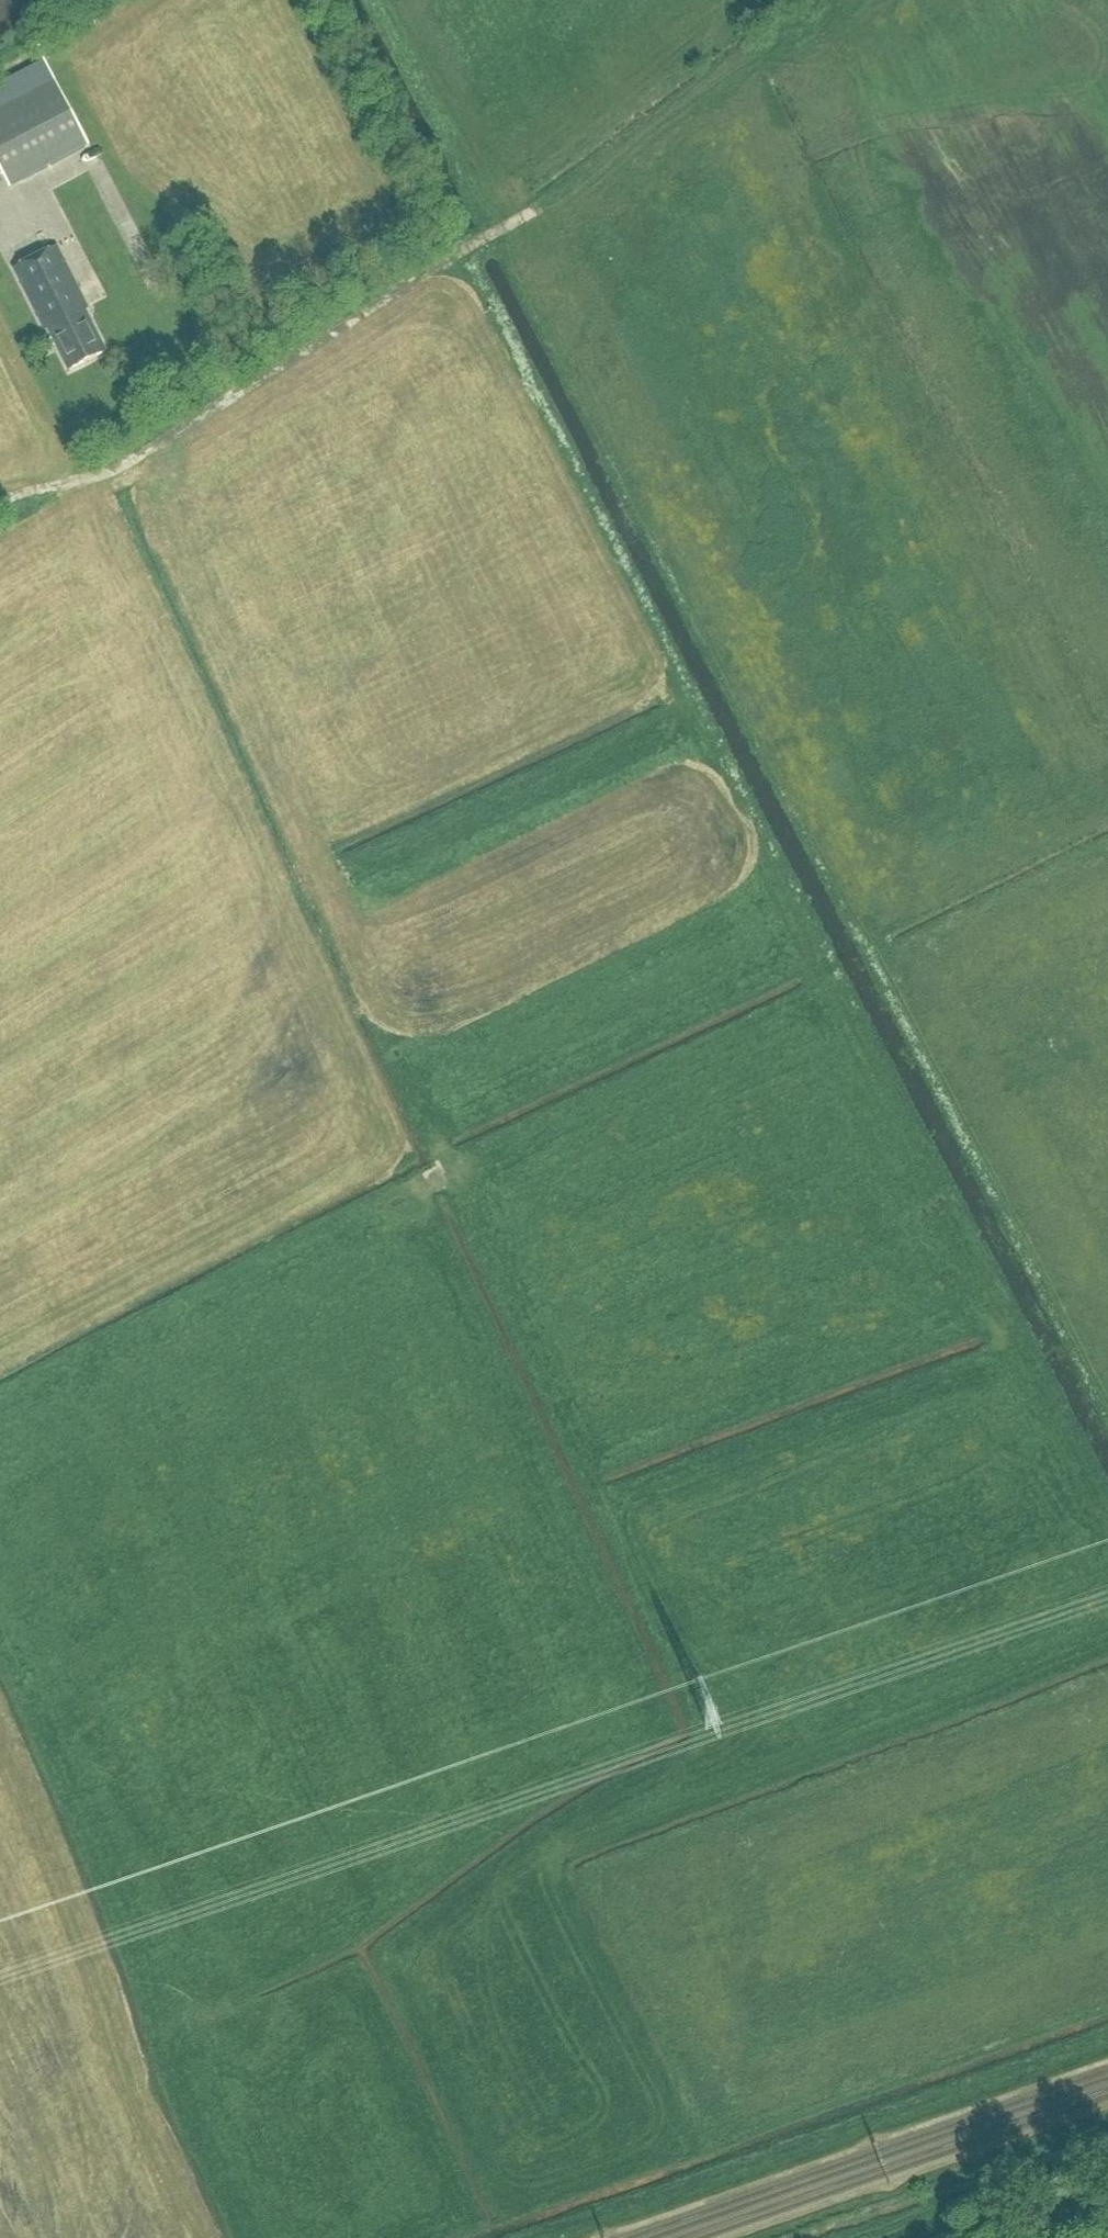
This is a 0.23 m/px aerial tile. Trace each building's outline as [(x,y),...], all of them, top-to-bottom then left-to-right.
[(0,81),(0,168),(10,187),(89,143),(43,59),(0,81)] [(86,309),(55,248),(29,261),(21,245),(8,251),(47,328),(49,328),(71,370),(107,352),(85,309),(86,309)]
